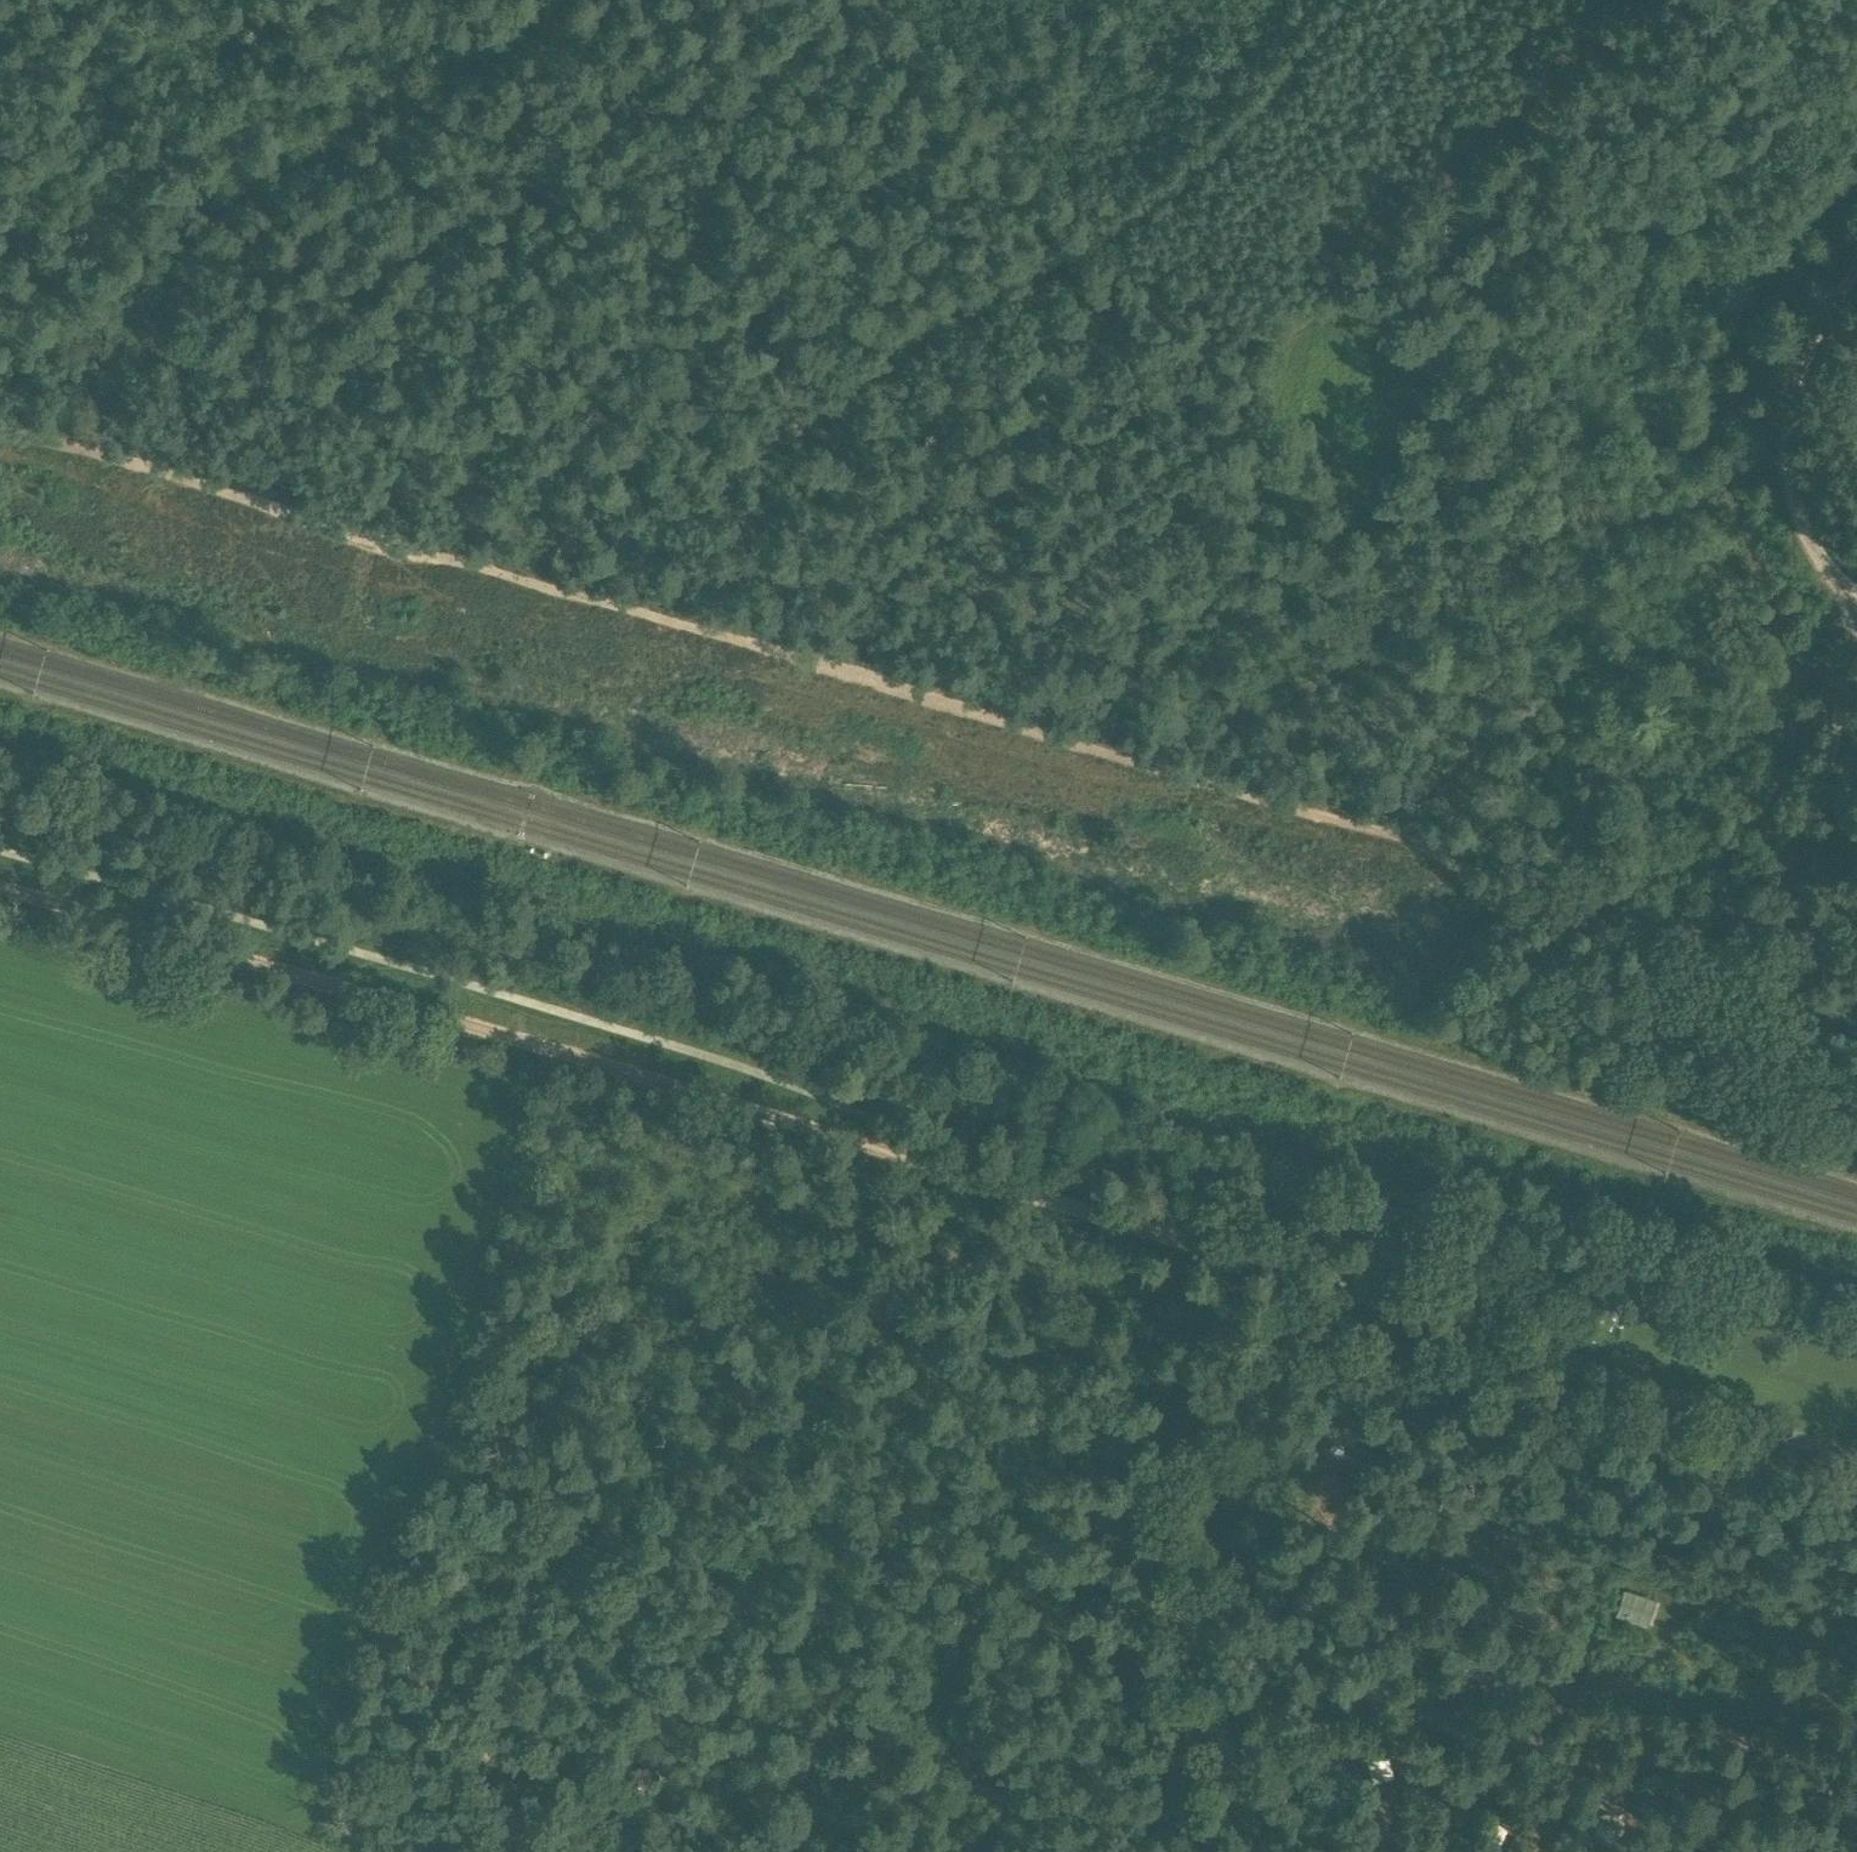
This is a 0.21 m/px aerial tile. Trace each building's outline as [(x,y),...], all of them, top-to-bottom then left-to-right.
[(1624,1588),(1618,1614),(1649,1622),(1655,1595),(1624,1588)] [(1606,1843),(1626,1835),(1616,1809),(1596,1817),(1606,1843)]
